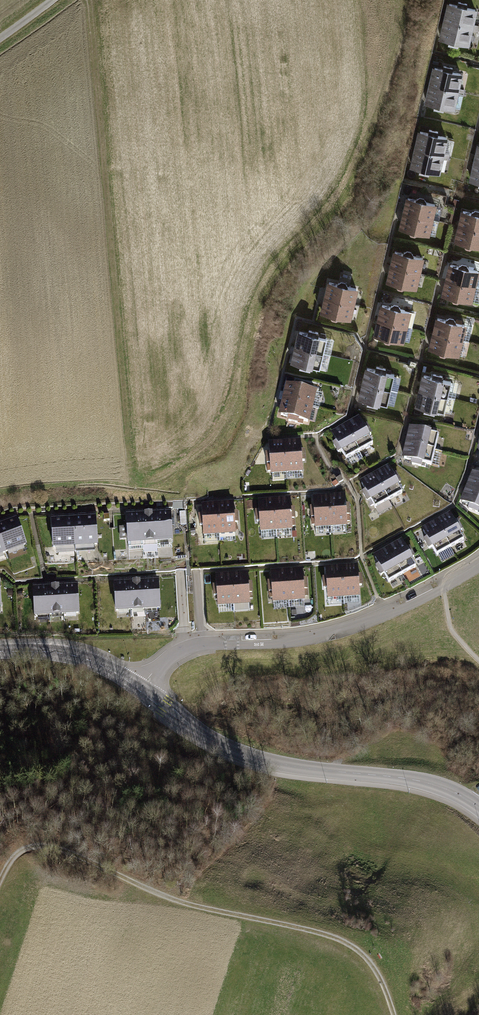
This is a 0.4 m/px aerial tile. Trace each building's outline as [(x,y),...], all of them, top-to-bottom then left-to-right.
[(477,10),(468,8),(469,4),(459,2),(458,6),(449,4),(445,20),(478,28),(478,26),(474,24),(477,10)] [(460,41),(469,43),(473,29),(478,30),(478,28),(445,20),(441,37),(450,39),(449,43),(459,45),(460,41)] [(459,88),(462,74),(453,72),(454,68),(444,65),(443,70),(434,67),(430,84),(464,92),(465,90),(459,88)] [(445,105),(455,107),(458,93),(464,94),(464,92),(430,84),(426,100),(435,103),(434,107),(444,109),(445,105)] [(444,152),(448,138),(438,136),(439,132),(429,129),(428,133),(419,131),(415,148),(449,156),(450,154),(444,152)] [(430,169),(440,171),(443,157),(449,158),(449,156),(415,148),(412,164),(421,167),(420,171),(429,173),(430,169)] [(433,220),(437,205),(427,202),(427,201),(425,199),(419,197),(417,199),(417,200),(409,198),(405,213),(433,220)] [(475,211),(472,212),(472,213),(464,211),(460,227),(478,231),(478,212),(475,211)] [(419,233),(429,235),(433,220),(405,213),(401,229),(409,231),(409,232),(410,234),(416,236),(419,234),(419,233)] [(478,247),(478,231),(460,227),(456,242),(465,244),(464,245),(466,248),(472,249),(474,248),(474,246),(478,247)] [(420,274),(424,259),(414,256),(414,255),(413,252),(407,251),(404,252),(404,254),(396,251),(392,267),(420,274)] [(478,273),(478,272),(469,270),(470,268),(468,266),(462,264),(460,266),(460,267),(451,265),(447,280),(476,287),(478,273)] [(406,287),(416,289),(420,274),(392,267),(388,282),(397,284),(396,286),(398,288),(404,289),(406,288),(406,287)] [(462,300),(472,303),(476,287),(447,280),(444,296),(452,298),(452,299),(453,302),(459,303),(462,301),(462,300)] [(354,305),(358,289),(348,287),(348,286),(347,283),(341,282),(338,283),(338,284),(330,282),(326,298),(354,305)] [(341,318),(351,320),(354,305),(326,298),(322,313),(331,315),(330,316),(332,319),(338,320),(340,319),(341,318)] [(407,327),(411,312),(401,310),(401,308),(400,306),(394,304),(391,306),(391,307),(383,305),(379,321),(407,327)] [(463,341),(466,325),(456,323),(457,321),(455,319),(449,318),(447,319),(447,320),(438,318),(435,334),(463,341)] [(393,340),(403,343),(407,327),(379,321),(375,336),(384,338),(383,339),(385,342),(391,343),(393,342),(393,340)] [(323,354),(327,339),(325,339),(326,334),(321,333),(320,337),(319,337),(320,333),(309,330),(308,335),(299,332),(295,347),(323,354)] [(449,353),(459,356),(463,341),(435,334),(431,349),(439,351),(439,352),(440,355),(446,356),(449,355),(449,353)] [(312,367),(320,369),(323,354),(295,347),(292,362),(301,365),(300,369),(311,371),(312,367)] [(391,390),(395,376),(386,374),(387,369),(377,367),(376,371),(367,369),(363,384),(391,390)] [(448,398),(451,383),(443,381),(444,376),(434,374),(433,378),(423,376),(420,391),(448,398)] [(312,408),(315,393),(311,392),(313,388),(298,384),(297,389),(287,386),(284,401),(312,408)] [(380,403),(388,405),(391,390),(363,384),(360,399),(369,401),(368,405),(378,408),(380,403)] [(436,411),(444,412),(448,398),(420,391),(416,406),(426,408),(425,413),(435,415),(436,411)] [(304,422),(308,423),(312,408),(284,401),(280,416),(290,418),(289,423),(303,426),(304,422)] [(360,453),(373,446),(369,438),(373,436),(368,427),(364,429),(360,420),(346,427),(360,453)] [(340,458),(342,462),(360,453),(346,428),(332,435),(337,443),(333,445),(338,455),(342,453),(344,456),(340,458)] [(435,451),(439,436),(431,435),(432,430),(421,428),(420,432),(411,430),(407,445),(435,451)] [(287,473),(302,472),(302,464),(306,464),(306,453),(301,453),(301,444),(285,445),(287,473)] [(271,466),(272,474),(287,473),(285,445),(270,446),(271,456),(266,456),(267,466),(271,466)] [(424,464),(432,466),(435,451),(407,445),(404,460),(413,462),(412,466),(423,469),(424,464)] [(389,501),(402,494),(398,487),(402,485),(397,475),(393,477),(389,469),(375,476),(389,501)] [(474,475),(468,489),(478,494),(478,477),(474,475)] [(374,506),(375,509),(389,501),(375,476),(362,483),(366,492),(362,494),(370,508),(374,506)] [(468,489),(462,503),(471,507),(469,511),(478,515),(478,494),(468,489)] [(332,528),(347,527),(347,524),(351,524),(351,508),(346,508),(346,498),(330,499),(332,528)] [(316,526),(317,529),(332,528),(330,499),(315,500),(315,510),(311,510),(312,526),(316,526)] [(277,532),(292,531),(292,522),(296,522),(296,511),(291,512),(290,502),(275,503),(277,532)] [(261,524),(262,533),(277,532),(275,503),(260,504),(260,514),(256,514),(257,525),(261,524)] [(220,535),(235,534),(235,526),(239,526),(239,515),(234,516),(234,506),(218,507),(220,535)] [(204,528),(205,536),(220,535),(218,507),(203,508),(203,518),(199,518),(200,528),(204,528)] [(157,544),(172,544),(170,513),(156,514),(157,544)] [(156,544),(157,544),(156,514),(141,515),(143,545),(144,555),(157,554),(156,544)] [(128,546),(143,545),(141,515),(127,515),(127,527),(120,527),(119,528),(120,539),(121,540),(128,540),(128,546)] [(450,549),(464,542),(460,534),(464,532),(459,523),(455,525),(450,516),(437,523),(450,549)] [(96,517),(75,519),(76,548),(98,547),(96,517)] [(28,546),(18,519),(0,525),(0,534),(8,554),(28,546)] [(74,519),(53,520),(54,549),(76,548),(74,519)] [(433,549),(437,556),(450,549),(437,523),(423,531),(428,539),(424,541),(429,551),(433,549)] [(402,576),(416,568),(412,561),(416,559),(411,549),(407,552),(402,543),(389,550),(402,576)] [(385,576),(389,583),(402,576),(389,550),(375,558),(380,566),(376,568),(381,578),(385,576)] [(344,599),(360,598),(359,590),(364,589),(363,579),(359,579),(358,569),(343,570),(344,599)] [(329,592),(329,600),(344,599),(342,570),(327,571),(328,581),(323,581),(324,592),(329,592)] [(290,602),(305,601),(304,593),(309,593),(308,582),(304,582),(303,573),(288,574),(290,602)] [(274,595),(274,603),(290,602),(288,574),(272,575),(273,585),(268,585),(269,595),(274,595)] [(235,606),(250,605),(249,597),(254,597),(253,586),(249,586),(248,577),(233,578),(235,606)] [(219,599),(219,607),(234,606),(233,578),(217,579),(218,588),(213,589),(214,599),(219,599)] [(145,612),(160,611),(158,581),(144,582),(145,612)] [(130,613),(145,612),(143,582),(129,583),(130,613)] [(116,613),(130,613),(129,583),(114,583),(116,613)] [(65,616),(80,615),(79,585),(64,586),(65,616)] [(51,617),(65,616),(64,586),(49,587),(51,617)] [(36,618),(51,617),(49,587),(35,588),(36,618)]
